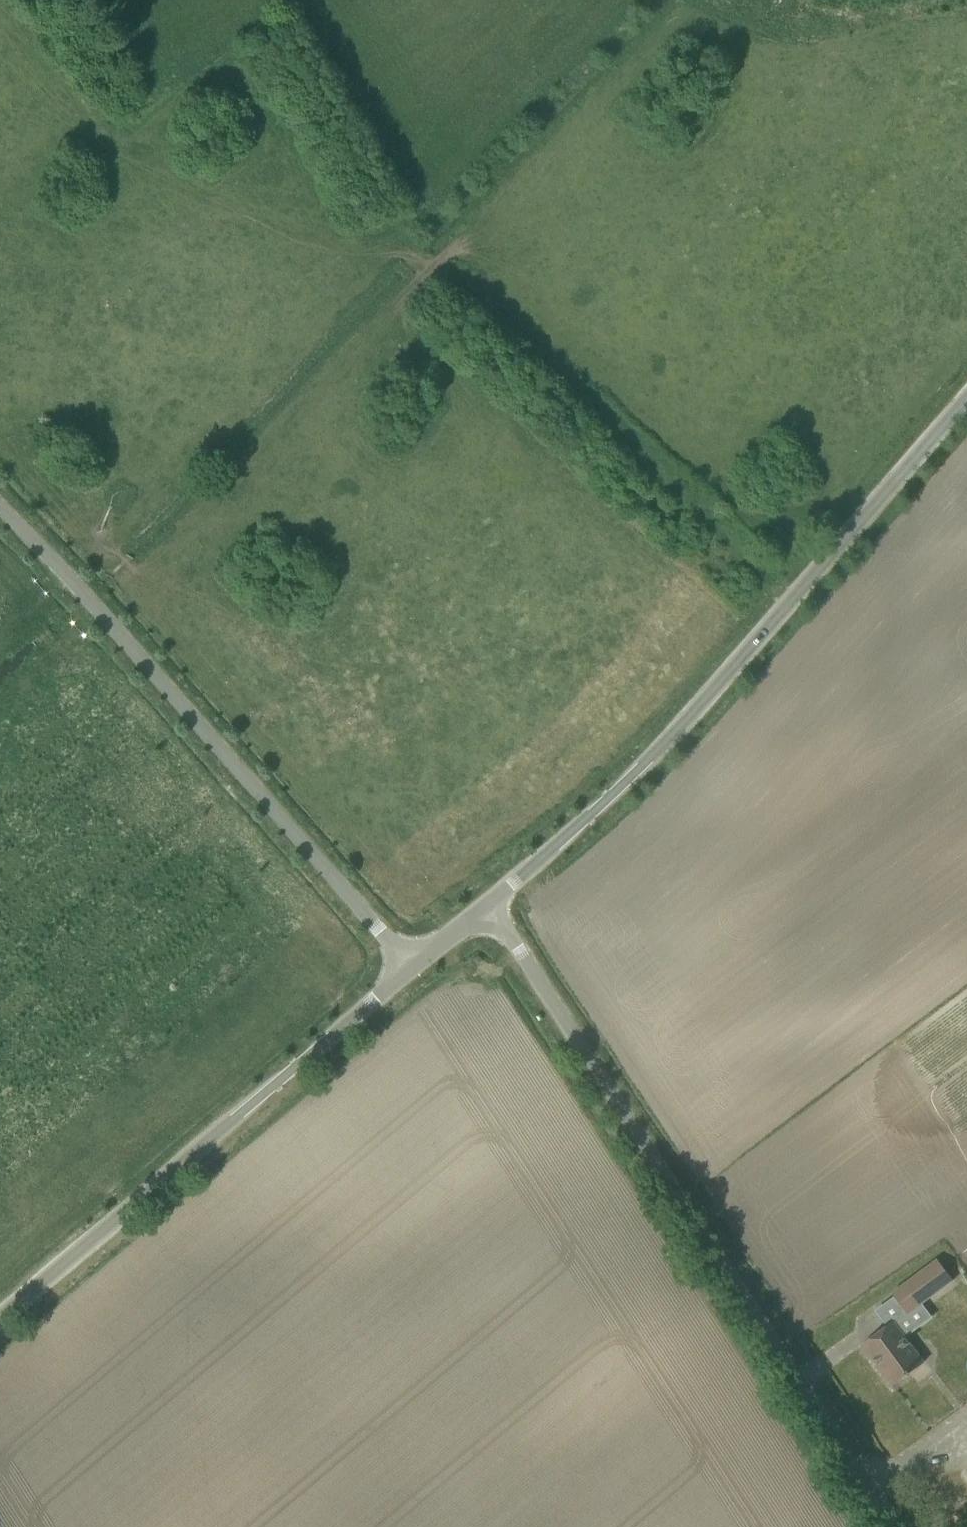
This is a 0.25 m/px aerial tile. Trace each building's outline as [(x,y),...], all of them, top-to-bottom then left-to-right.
[(937,1260),(891,1292),(907,1314),(952,1281),(937,1260)] [(862,1344),(893,1385),(924,1362),(894,1321),(862,1344)]
